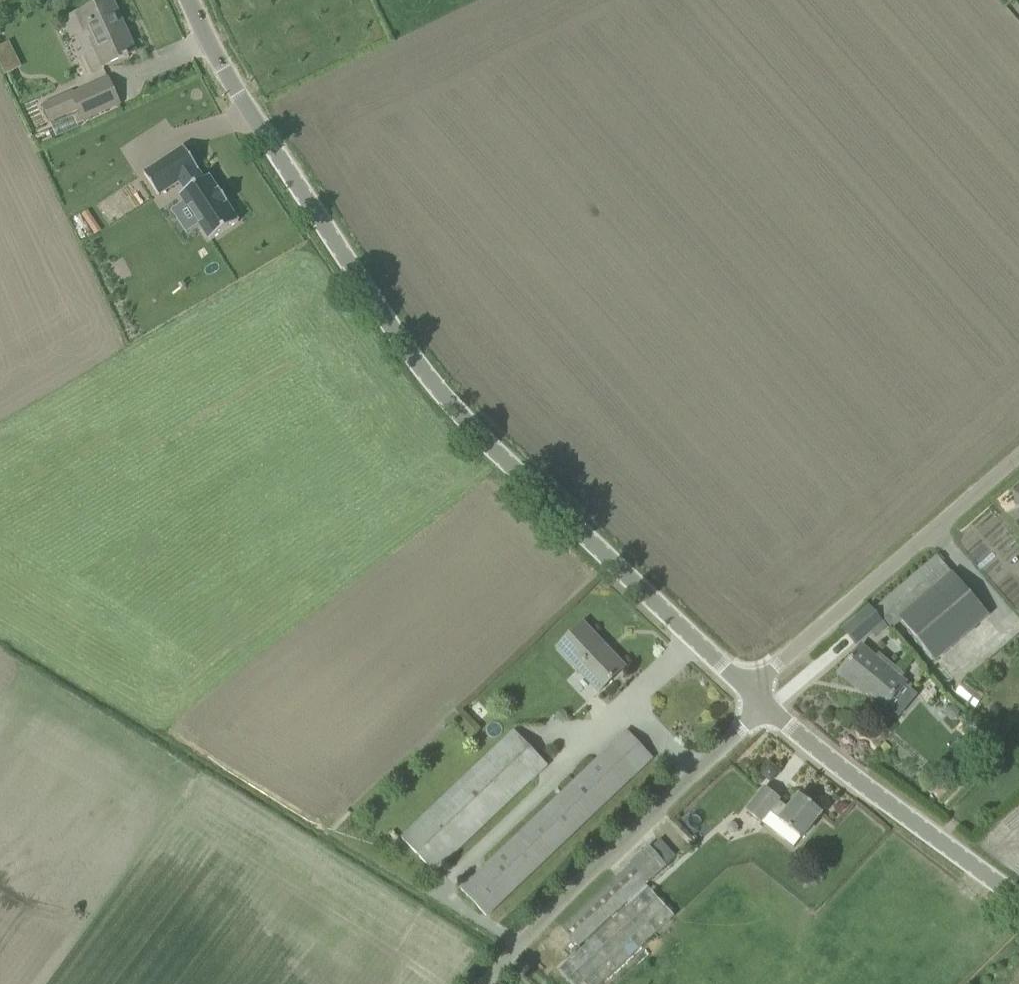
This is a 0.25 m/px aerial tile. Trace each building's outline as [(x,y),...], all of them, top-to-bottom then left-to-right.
[(104,68),(136,53),(113,0),(111,0),(63,21),(72,40),(88,32),(104,68)] [(80,112),(80,114),(84,121),(121,104),(109,79),(73,96),(71,93),(40,107),(49,125),(80,112)] [(186,193),(181,196),(210,241),(239,223),(227,204),(228,204),(220,192),(219,193),(209,178),(204,181),(198,171),(199,170),(185,148),(144,175),(159,197),(180,183),(186,193)] [(74,190),(87,220),(95,217),(114,262),(140,251),(108,176),(74,190)] [(988,615),(937,556),(875,609),(894,631),(904,622),(936,660),(988,615)] [(843,631),(845,633),(856,645),(883,622),(871,608),(843,631)] [(583,624),(555,651),(583,681),(586,678),(599,693),(625,668),(583,624)] [(906,684),(861,647),(839,673),(859,690),(862,687),(886,707),(906,684)] [(434,873),(547,766),(515,731),(402,839),(434,873)] [(624,786),(624,785),(599,759),(461,890),(487,917),(624,786)] [(801,839),(822,813),(800,796),(789,810),(779,801),(780,799),(766,788),(747,811),(761,823),(769,813),(801,839)] [(632,864),(588,906),(563,929),(580,947),(626,905),(627,906),(651,884),(632,864)]
